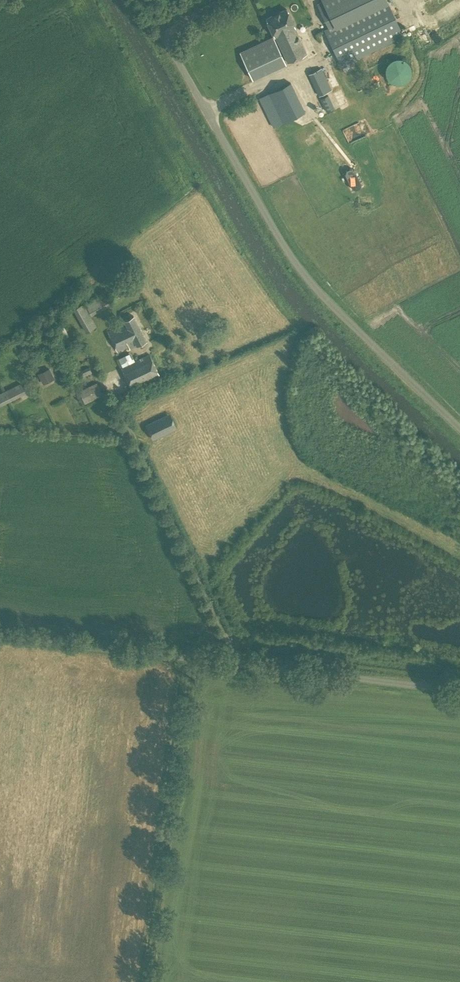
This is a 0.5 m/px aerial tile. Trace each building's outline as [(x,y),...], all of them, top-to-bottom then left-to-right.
[(322,0),(316,3),(328,28),(324,30),(341,65),(403,35),(386,0),(321,0),(322,0)] [(286,8),(266,18),(274,37),(275,36),(284,57),(285,56),(288,63),(306,54),(294,27),(295,26),(286,8)] [(412,73),(412,72),(412,70),(411,68),(410,66),(409,64),(407,62),(405,61),(400,60),(398,59),(395,60),(391,62),(389,65),(387,67),(387,69),(386,72),(386,75),(387,76),(388,79),(390,81),(391,83),(394,84),(396,85),(398,85),(401,85),(403,84),(406,83),(408,82),(410,80),(411,77),(412,75),(412,73)] [(319,95),(331,89),(321,68),(309,74),(319,95)] [(328,75),(335,88),(339,86),(332,73),(328,75)] [(273,128),(305,112),(290,82),(258,98),(273,128)] [(326,112),(334,108),(328,95),(320,99),(326,112)] [(350,168),(346,170),(345,174),(352,188),(356,190),(360,188),(361,184),(354,169),(350,168)] [(89,302),(93,310),(109,303),(105,294),(89,302)] [(130,348),(137,345),(136,345),(146,340),(133,315),(124,320),(125,323),(108,331),(117,351),(128,345),(130,348)] [(92,319),(82,325),(86,332),(97,327),(92,319)] [(131,388),(159,375),(149,354),(121,367),(131,388)] [(91,373),(89,367),(80,372),(82,377),(91,373)] [(53,375),(49,368),(38,373),(42,381),(53,375)] [(26,393),(21,383),(0,393),(0,406),(26,393)] [(84,403),(103,394),(97,383),(79,391),(84,403)] [(153,439),(171,431),(177,428),(170,413),(164,416),(146,425),(153,439)]
